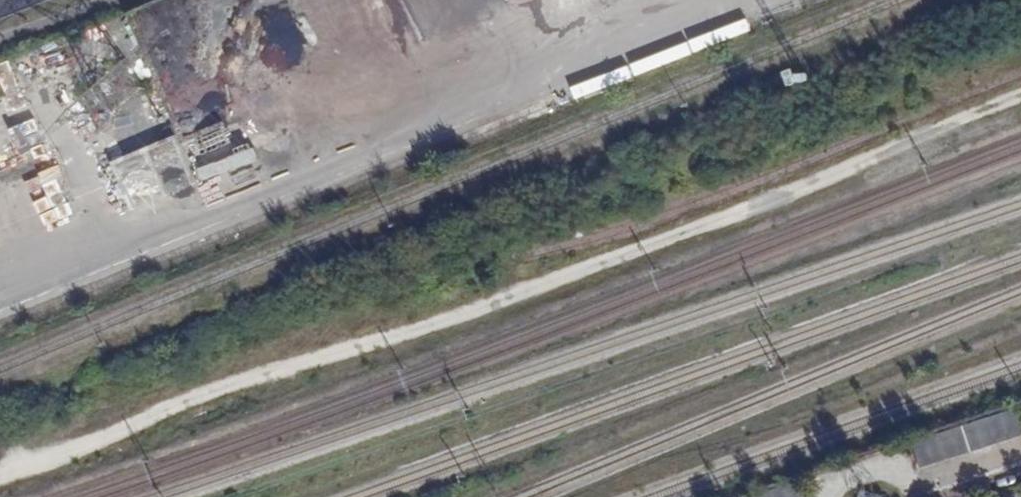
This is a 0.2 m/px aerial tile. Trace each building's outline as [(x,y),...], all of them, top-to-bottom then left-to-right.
[(1015,409),(912,442),(920,468),(1020,435),(1020,428),(1015,409)]
